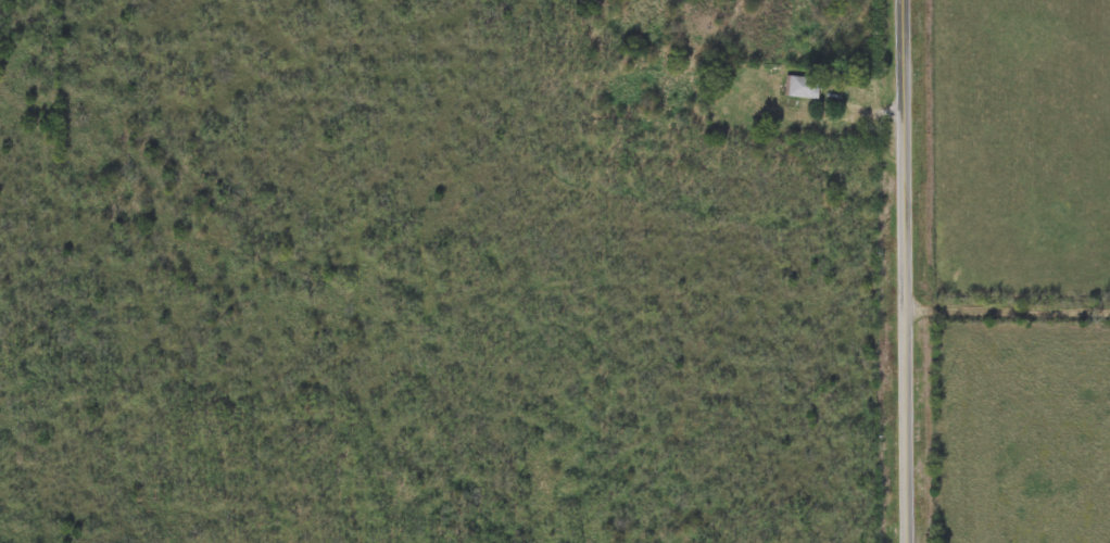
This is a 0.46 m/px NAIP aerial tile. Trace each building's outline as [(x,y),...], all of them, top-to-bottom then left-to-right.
[(818,76),(817,98),(787,97),(787,75),(818,76)]
